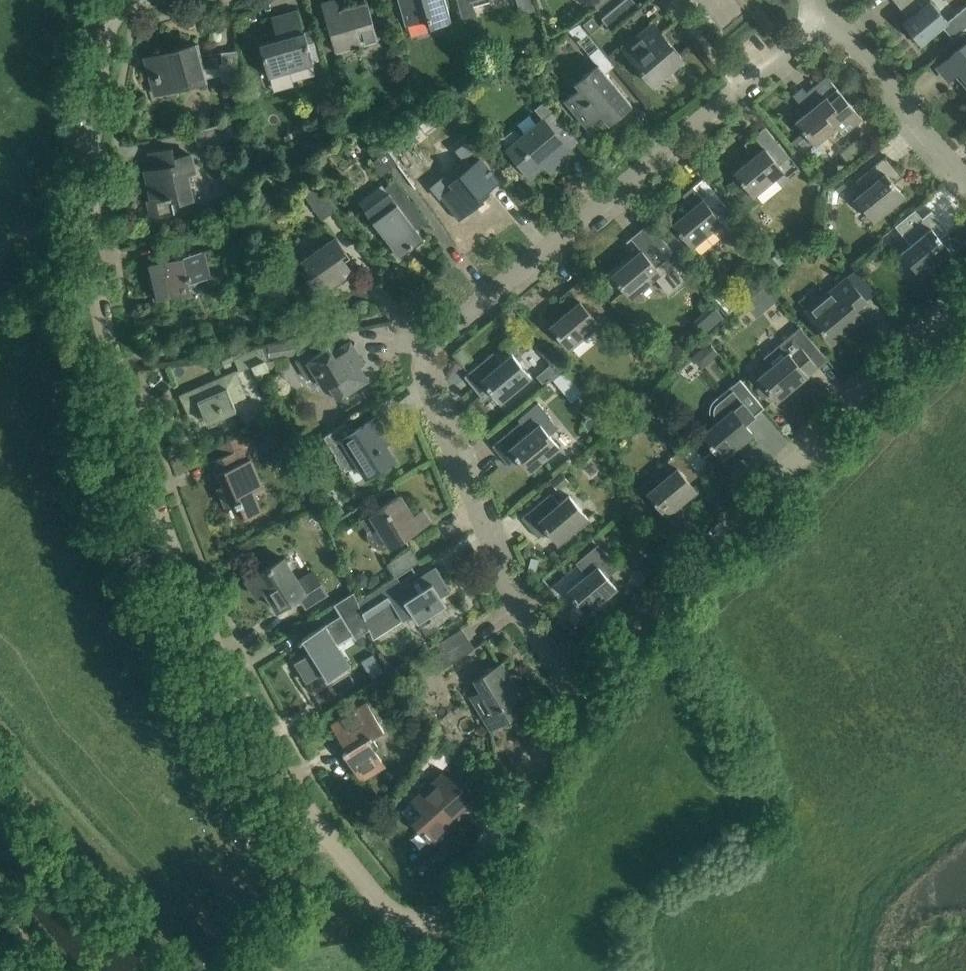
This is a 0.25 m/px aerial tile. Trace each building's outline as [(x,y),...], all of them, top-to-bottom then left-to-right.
[(378,40),(367,1),(340,9),(337,0),(329,0),(321,2),(335,52),(378,40)] [(451,21),(445,0),(398,0),(405,26),(419,22),(418,21),(424,20),(425,23),(429,22),(430,27),(451,21)] [(597,9),(608,0),(589,0),(597,9)] [(599,25),(598,26),(602,32),(608,26),(610,30),(638,6),(633,0),(624,0),(601,19),(604,22),(599,25)] [(947,21),(930,0),(922,6),(917,0),(894,0),(901,9),(904,6),(912,15),(902,23),(920,44),(942,27),(952,38),(965,27),(965,5),(947,21)] [(277,39),(259,44),(265,63),(269,77),(314,64),(309,45),(314,44),(311,32),(306,33),(305,31),(302,32),(302,29),(296,9),(271,17),(277,39)] [(583,24),(590,33),(598,26),(599,25),(592,16),(583,24)] [(568,29),(578,40),(587,33),(577,21),(568,29)] [(651,25),(622,48),(654,87),(656,85),(654,83),(681,61),(682,63),(684,62),(678,54),(674,58),(667,50),(671,46),(651,21),(649,23),(651,25)] [(145,58),(155,94),(204,80),(197,56),(201,55),(198,43),(145,58)] [(938,67),(949,79),(959,70),(964,76),(959,80),(965,89),(965,43),(938,67)] [(217,64),(223,85),(239,83),(237,50),(221,52),(222,63),(217,64)] [(617,117),(632,105),(598,64),(574,83),(579,88),(564,101),(586,128),(610,108),(617,117)] [(814,145),(836,127),(842,134),(861,118),(826,76),(805,93),(815,105),(795,122),(814,145)] [(503,140),(503,141),(503,142),(504,143),(507,148),(517,160),(530,175),(542,165),(552,157),(559,166),(572,154),(569,150),(578,143),(566,127),(553,112),(544,120),(543,119),(522,136),(518,132),(516,131),(515,130),(513,130),(512,131),(510,131),(504,138),(503,139),(503,140)] [(227,123),(194,131),(198,146),(231,138),(227,123)] [(396,163),(371,125),(362,131),(370,143),(369,144),(370,147),(369,148),(376,158),(374,159),(375,161),(373,163),(381,174),(396,163)] [(764,148),(734,173),(752,195),(783,170),(778,164),(789,156),(764,127),(749,139),(750,140),(754,137),(764,148)] [(175,158),(173,147),(150,153),(150,154),(154,153),(157,168),(146,171),(156,216),(173,212),(171,203),(192,199),(186,174),(194,172),(190,154),(175,158)] [(299,186),(322,219),(334,211),(296,154),(285,162),(301,185),(299,186)] [(902,176),(885,156),(855,181),(864,191),(854,198),(873,221),(904,196),(894,183),(902,176)] [(487,189),(497,181),(479,159),(449,184),(452,188),(441,197),(459,219),(487,196),(488,194),(489,193),(488,191),(487,189)] [(691,246),(721,222),(732,235),(743,226),(703,178),(682,195),(692,207),(672,224),(691,246)] [(428,224),(429,223),(397,179),(385,188),(388,192),(364,209),(398,256),(423,238),(415,226),(424,219),(428,224)] [(948,231),(931,211),(902,235),(910,245),(901,253),(920,276),(950,251),(940,238),(948,231)] [(641,250),(611,275),(624,290),(630,298),(651,280),(665,297),(685,281),(666,258),(673,251),(649,222),(641,229),(626,241),(627,242),(631,239),(641,250)] [(345,260),(349,257),(334,235),(301,258),(311,273),(306,277),(323,301),(324,300),(320,295),(352,272),(356,278),(357,277),(345,260)] [(207,277),(201,252),(149,264),(157,299),(188,292),(186,282),(207,277)] [(846,277),(805,311),(832,343),(863,317),(853,305),(862,298),(865,301),(866,300),(846,277)] [(579,302),(549,326),(568,350),(598,325),(593,319),(605,310),(580,280),(565,293),(566,294),(570,291),(579,302)] [(761,316),(777,298),(764,287),(748,304),(761,316)] [(698,321),(708,331),(716,322),(706,312),(698,321)] [(763,357),(772,367),(758,378),(777,401),(807,375),(806,373),(815,365),(817,367),(812,360),(821,352),(800,327),(763,357)] [(299,339),(268,344),(270,359),(302,353),(299,339)] [(329,347),(314,356),(311,350),(295,360),(307,379),(313,376),(315,380),(317,379),(324,389),(329,386),(337,400),(368,380),(360,367),(364,364),(350,341),(332,352),(329,347)] [(258,381),(271,375),(264,359),(266,358),(260,346),(241,355),(239,349),(220,357),(224,364),(234,359),(239,370),(251,365),(258,381)] [(481,396),(489,389),(500,402),(531,377),(512,354),(502,362),(493,352),(465,376),(481,396)] [(555,378),(565,390),(575,382),(564,370),(555,378)] [(204,414),(207,422),(236,409),(233,402),(246,396),(235,371),(180,395),(191,420),(204,414)] [(712,421),(716,424),(702,435),(721,458),(752,433),(744,424),(764,408),(740,379),(718,397),(717,396),(713,400),(711,405),(709,411),(710,416),(712,421)] [(518,419),(520,422),(492,446),(509,466),(517,459),(528,472),(559,446),(540,424),(550,416),(538,402),(518,419)] [(382,413),(354,431),(347,420),(325,434),(346,467),(357,461),(367,476),(393,459),(378,435),(391,427),(382,413)] [(244,516),(261,509),(253,490),(262,486),(250,458),(245,461),(239,448),(209,461),(214,474),(218,472),(223,485),(217,487),(225,506),(235,502),(236,506),(239,504),(244,516)] [(699,474),(680,450),(661,465),(669,475),(646,493),(665,516),(696,490),(686,478),(696,471),(699,474)] [(560,504),(551,494),(522,518),(538,538),(547,531),(557,543),(588,518),(569,496),(560,504)] [(360,520),(367,532),(367,536),(368,540),(371,543),(375,546),(379,548),(384,549),(390,547),(391,548),(430,522),(421,509),(411,516),(404,505),(405,505),(400,495),(360,520)] [(576,562),(578,564),(550,588),(567,608),(575,601),(586,614),(617,588),(607,577),(617,568),(597,544),(576,562)] [(411,548),(387,563),(395,576),(419,561),(411,548)] [(299,596),(306,607),(327,594),(313,571),(297,581),(283,558),(247,581),(256,595),(257,595),(256,594),(264,589),(277,610),(299,596)] [(412,614),(417,623),(446,605),(440,596),(450,590),(435,566),(390,595),(385,588),(396,581),(394,578),(371,593),(357,601),(365,620),(391,603),(402,620),(412,614)] [(354,635),(355,636),(368,629),(365,620),(357,601),(354,592),(335,603),(342,614),(354,635)] [(310,652),(294,662),(306,682),(323,672),(327,679),(344,669),(350,665),(338,645),(354,635),(342,614),(325,624),(324,623),(318,627),(301,638),(303,640),(310,652)] [(432,649),(444,667),(473,648),(462,630),(432,649)] [(521,696),(501,663),(474,679),(475,681),(476,680),(482,690),(471,696),(490,729),(518,713),(517,711),(516,712),(510,703),(521,696)] [(383,729),(366,702),(331,724),(347,751),(344,753),(357,775),(381,760),(367,738),(383,729)] [(445,769),(453,759),(432,747),(423,757),(445,769)] [(465,772),(456,763),(413,800),(424,813),(414,822),(433,843),(453,825),(449,819),(473,798),(457,779),(465,772)]
